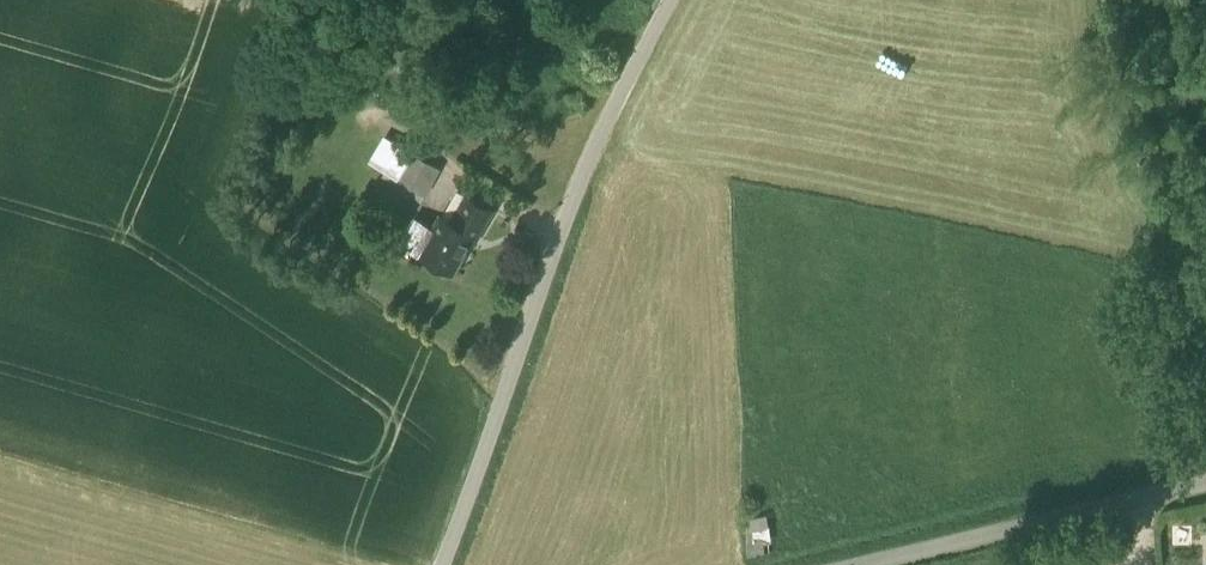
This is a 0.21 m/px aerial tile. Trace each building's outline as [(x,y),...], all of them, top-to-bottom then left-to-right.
[(375,165),(399,179),(413,152),(388,142),(375,165)] [(440,168),(413,152),(399,179),(425,194),(440,168)] [(395,186),(422,202),(425,194),(399,179),(395,186)] [(458,188),(443,214),(452,220),(467,194),(458,188)] [(443,214),(435,228),(421,252),(453,270),(474,233),(478,236),(493,208),(467,194),(452,220),(443,214)] [(405,242),(421,252),(435,228),(418,219),(405,242)] [(749,511),(750,545),(778,544),(776,510),(749,511)]
